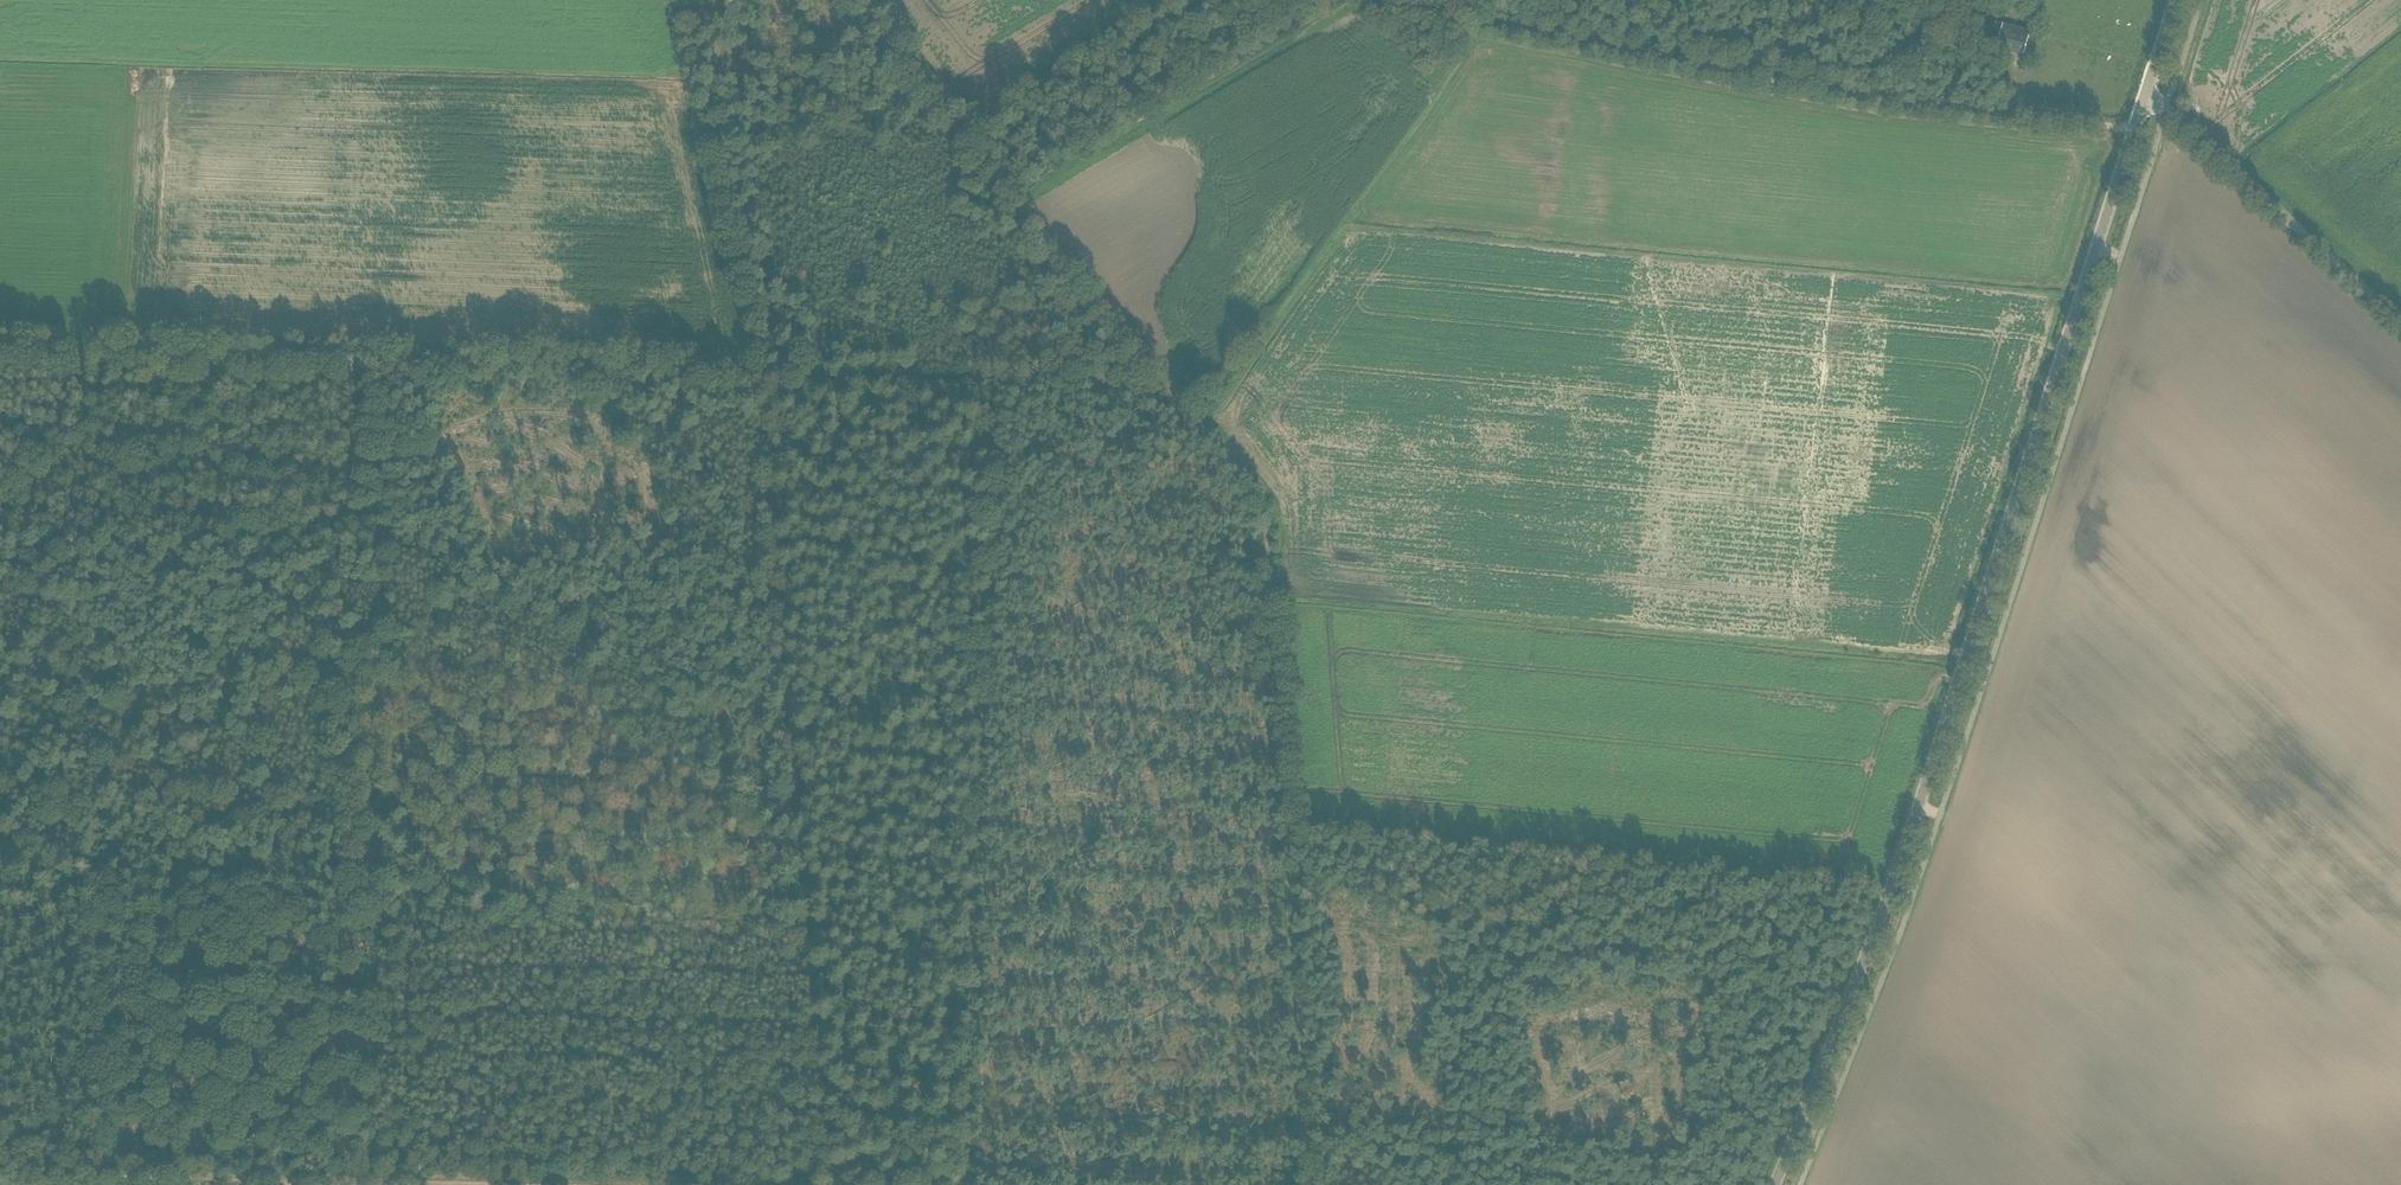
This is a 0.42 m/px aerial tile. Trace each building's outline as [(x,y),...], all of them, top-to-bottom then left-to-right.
[(2024,56),(2030,32),(2002,25),(1996,48),(2024,56)]
